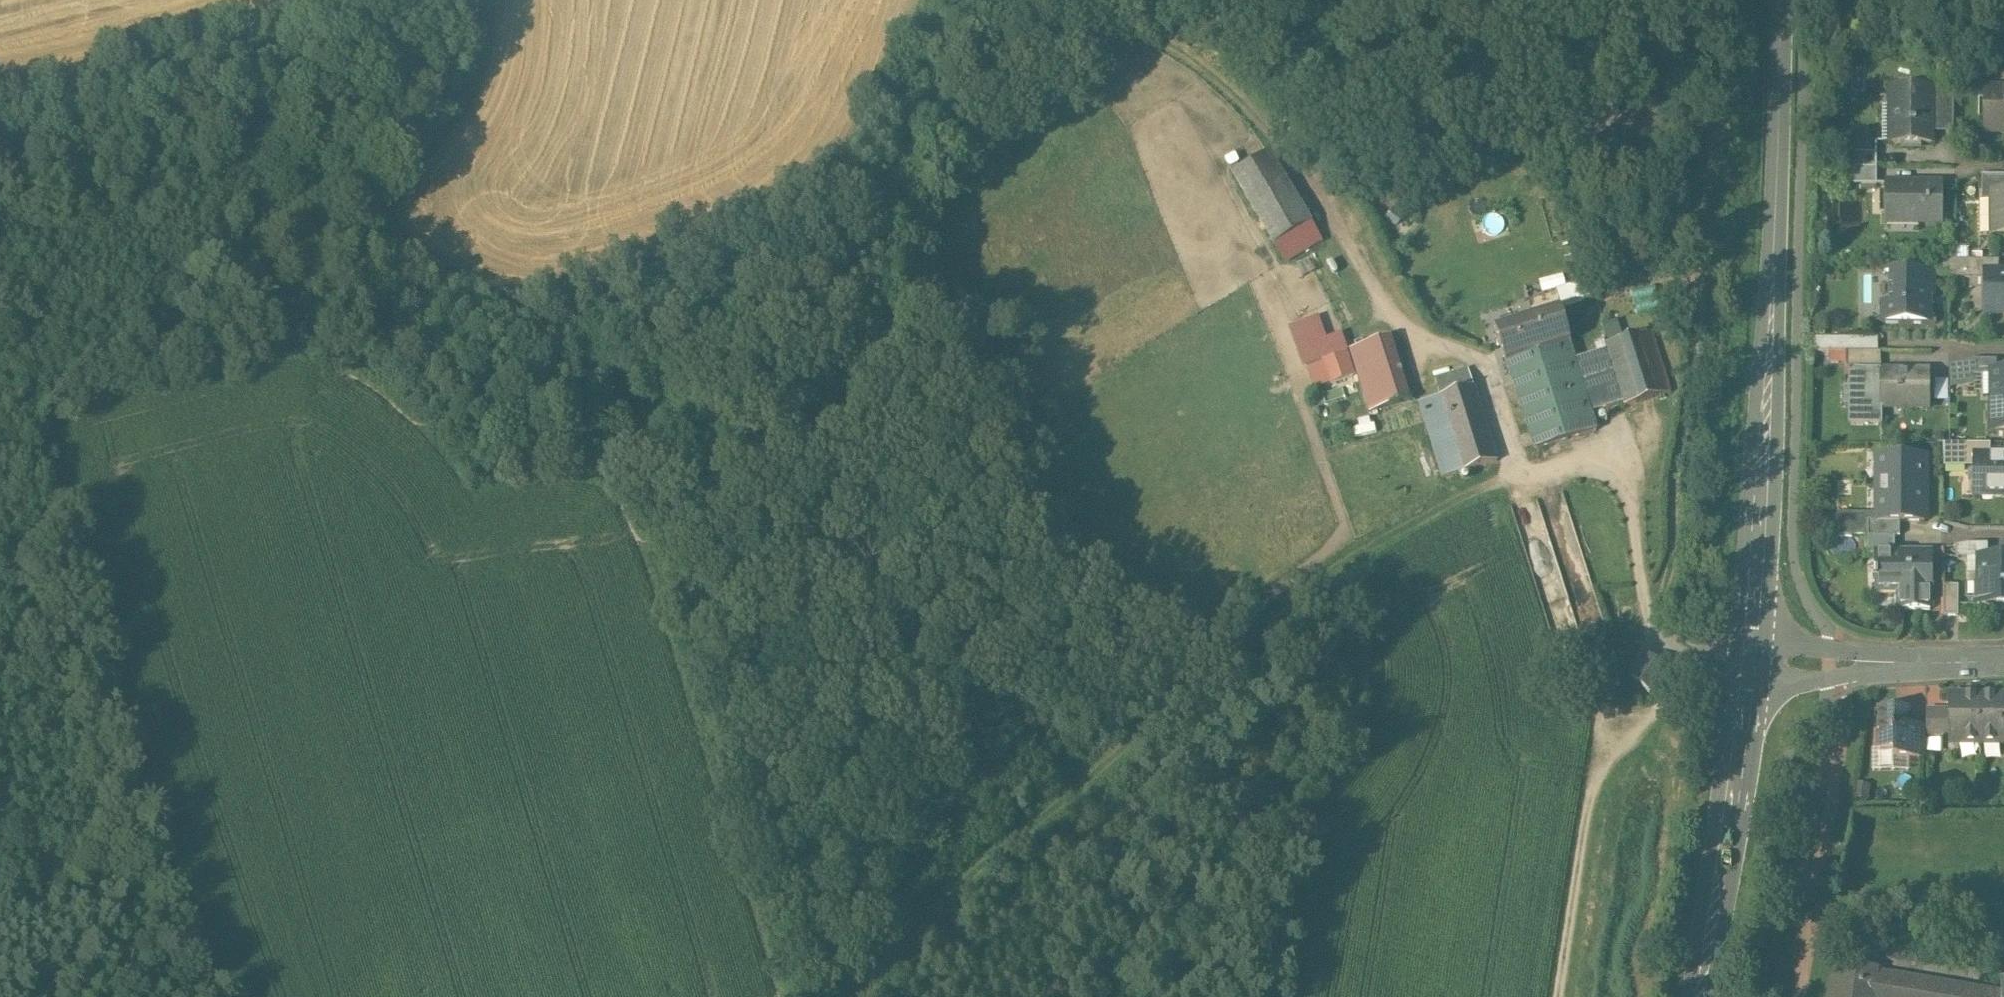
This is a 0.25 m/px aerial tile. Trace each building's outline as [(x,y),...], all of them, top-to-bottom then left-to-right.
[(1931,88),(1889,89),(1889,145),(1895,145),(1932,144),(1932,134),(1953,134),(1953,128),(1939,128),(1939,96),(1953,96),(1953,90),(1931,89),(1931,88)] [(1984,89),(1984,132),(2003,132),(2003,89),(1984,89)] [(1953,96),(1939,96),(1939,128),(1953,128),(1953,96)] [(1309,223),(1268,154),(1233,175),(1274,244),(1309,223)] [(1875,154),(1850,154),(1850,169),(1852,169),(1875,169),(1875,154)] [(1875,169),(1852,169),(1852,185),(1875,185),(1875,169)] [(1982,176),(1982,193),(1995,193),(1995,190),(2003,190),(2003,176),(1982,176)] [(1941,184),(1886,185),(1886,225),(1919,224),(1941,224),(1941,184)] [(1995,190),(1995,193),(1996,234),(2003,234),(2003,190),(1995,190)] [(1309,223),(1274,244),(1284,261),(1320,240),(1309,223)] [(1969,261),(1948,261),(1948,279),(1969,280),(1969,261)] [(1998,261),(1969,261),(1969,280),(1983,279),(1983,273),(1997,273),(1998,261)] [(1882,274),(1872,274),(1871,280),(1869,282),(1869,288),(1871,290),(1889,290),(1889,273),(1882,273),(1882,274)] [(1933,273),(1889,273),(1889,290),(1889,305),(1882,305),(1882,324),(1925,324),(1925,297),(1933,297),(1933,273)] [(1983,273),(1983,279),(1982,316),(1984,316),(1984,312),(2003,312),(2003,273),(1997,273),(1983,273)] [(1560,311),(1495,331),(1505,364),(1568,344),(1570,343),(1560,311)] [(1620,320),(1603,323),(1605,339),(1622,337),(1620,320)] [(1651,332),(1605,346),(1606,351),(1623,402),(1624,407),(1670,392),(1651,332)] [(1390,337),(1351,350),(1371,412),(1410,400),(1390,337)] [(1340,340),(1318,348),(1330,384),(1353,376),(1340,340)] [(1877,340),(1845,340),(1846,353),(1877,353),(1877,340)] [(1568,344),(1507,363),(1535,450),(1596,432),(1590,413),(1623,402),(1606,351),(1574,361),(1568,344)] [(1877,353),(1846,353),(1846,368),(1880,368),(1880,353),(1877,353)] [(1996,360),(1972,360),(1972,376),(1990,376),(1990,372),(1996,372),(1996,360)] [(1468,371),(1435,380),(1440,398),(1423,403),(1447,478),(1497,462),(1468,371)] [(1990,372),(1990,376),(1996,376),(1996,398),(1990,398),(1990,415),(2003,415),(2003,372),(1996,372),(1990,372)] [(1880,373),(1856,373),(1856,378),(1850,378),(1850,392),(1854,392),(1854,406),(1850,406),(1850,425),(1881,425),(1881,409),(1880,409),(1880,373)] [(1928,373),(1880,373),(1880,409),(1881,409),(1928,409),(1928,373)] [(1353,376),(1330,384),(1334,396),(1357,388),(1353,376)] [(1936,379),(1935,400),(1949,400),(1949,379),(1936,379)] [(1990,415),(1990,432),(2003,432),(2003,415),(1990,415)] [(1989,445),(1943,445),(1943,458),(1973,458),(1973,456),(1990,456),(1989,445)] [(1925,456),(1877,456),(1876,459),(1882,459),(1881,519),(1877,519),(1876,521),(1876,522),(1899,522),(1924,522),(1925,456)] [(1973,456),(1973,458),(1974,494),(1975,495),(1975,493),(1999,493),(1999,495),(2003,495),(2003,456),(1990,456),(1973,456)] [(1899,522),(1876,522),(1876,521),(1868,521),(1867,521),(1867,537),(1894,537),(1899,536),(1899,522)] [(1894,537),(1867,537),(1868,556),(1875,556),(1875,555),(1894,554),(1894,537)] [(1987,544),(1967,544),(1955,547),(1956,558),(1978,558),(1978,557),(1982,557),(1987,557),(1987,544)] [(1894,554),(1875,555),(1875,556),(1875,557),(1875,571),(1873,572),(1873,580),(1875,580),(1875,592),(1909,591),(1909,611),(1929,611),(1929,591),(1931,591),(1931,554),(1894,554)] [(1982,557),(1982,584),(1975,584),(1975,606),(2003,606),(2003,557),(1987,557),(1982,557)] [(1958,586),(1943,586),(1943,616),(1958,616),(1958,586)] [(1653,659),(1648,666),(1642,661),(1629,678),(1649,693),(1667,670),(1653,659)] [(1979,696),(1949,697),(1949,711),(1949,736),(1950,743),(1980,743),(1979,696)] [(1979,696),(1980,743),(2003,744),(2003,696),(1979,696)] [(1909,710),(1879,710),(1879,750),(1893,750),(1893,759),(1926,759),(1926,736),(1926,728),(1909,728),(1909,710)] [(1949,711),(1926,711),(1926,728),(1926,736),(1949,736),(1949,711)] [(1835,963),(1829,996),(1871,996),(1873,987),(1934,996),(2001,996),(2001,995),(1875,973),(1876,970),(1835,963)]
